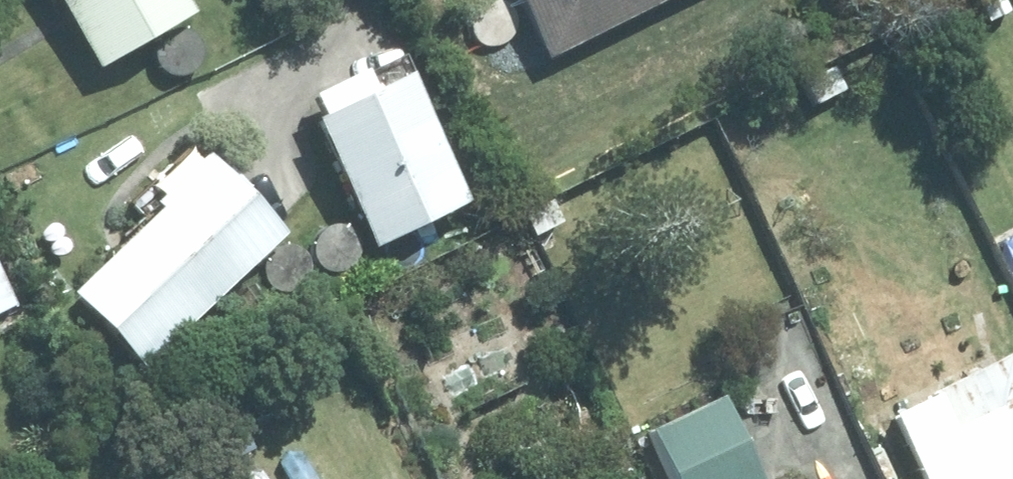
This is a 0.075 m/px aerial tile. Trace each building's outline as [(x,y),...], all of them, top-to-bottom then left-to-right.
[(93,71),(187,13),(179,0),(50,0),(93,71)] [(542,63),(668,0),(510,0),(542,63)] [(978,10),(995,43),(1012,35),(1012,25),(1000,0),(997,0),(978,10)] [(403,76),(308,121),(369,250),(463,206),(403,76)] [(198,157),(145,205),(155,216),(71,297),(139,368),(276,238),(198,157)] [(12,309),(0,278),(0,314),(12,309)] [(1010,358),(888,414),(918,478),(1012,478),(1012,366),(1010,358)] [(643,434),(666,478),(754,478),(713,400),(643,434)] [(839,444),(762,478),(855,478),(839,444)]
